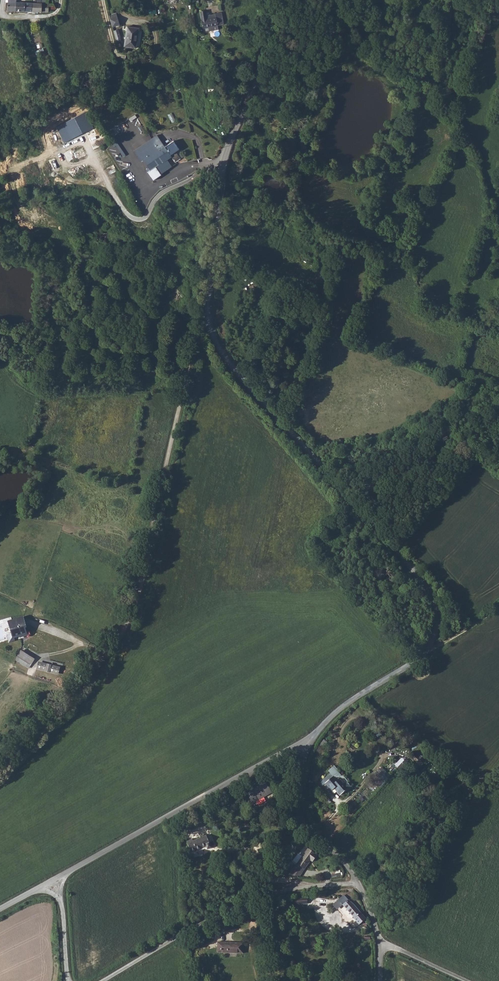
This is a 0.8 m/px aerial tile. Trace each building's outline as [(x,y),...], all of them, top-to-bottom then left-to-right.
[(49,1),(33,2),(33,11),(49,11),(49,1)] [(58,10),(53,1),(49,1),(49,11),(58,10)] [(16,2),(9,2),(8,11),(17,11),(16,2)] [(33,2),(16,2),(17,11),(33,11),(33,2)] [(199,30),(213,29),(211,19),(204,20),(204,18),(203,12),(198,13),(199,30)] [(120,22),(117,14),(110,17),(114,25),(120,22)] [(211,19),(213,29),(220,29),(219,14),(213,15),(213,17),(213,19),(211,19)] [(126,42),(138,44),(140,24),(129,22),(126,42)] [(81,119),(60,130),(66,142),(68,145),(89,134),(81,119)] [(60,130),(53,133),(60,146),(66,142),(60,130)] [(131,155),(145,174),(166,161),(166,160),(171,157),(174,154),(169,146),(159,152),(152,141),(131,155)] [(171,157),(166,160),(170,168),(176,164),(171,157)] [(7,621),(10,634),(11,637),(13,636),(18,635),(19,636),(26,634),(21,617),(7,621)] [(28,666),(31,660),(19,652),(16,657),(28,666)] [(58,674),(60,666),(38,661),(37,669),(58,674)] [(377,788),(391,777),(382,767),(369,778),(377,788)] [(330,773),(322,780),(325,783),(326,782),(329,785),(331,783),(335,787),(334,789),(338,793),(348,783),(345,779),(343,781),(337,775),(339,773),(335,768),(330,773)] [(260,789),(248,796),(253,806),(272,795),(267,784),(259,788),(260,789)] [(190,839),(185,842),(189,852),(204,846),(205,850),(210,848),(205,835),(191,841),(190,839)] [(223,850),(227,848),(226,846),(233,843),(234,845),(237,844),(232,835),(230,836),(230,837),(219,843),(223,850)] [(267,841),(260,843),(261,847),(264,846),(267,857),(264,857),(265,861),(272,860),(267,841)] [(299,866),(300,865),(306,857),(308,855),(310,856),(313,852),(304,845),(292,860),(299,865),(299,866)] [(345,897),(343,896),(339,900),(341,902),(339,903),(346,911),(351,917),(350,917),(355,923),(359,920),(361,923),(364,921),(358,911),(352,905),(345,897)] [(249,912),(245,922),(253,924),(256,914),(249,912)] [(240,938),(214,939),(214,949),(240,949),(240,938)]
